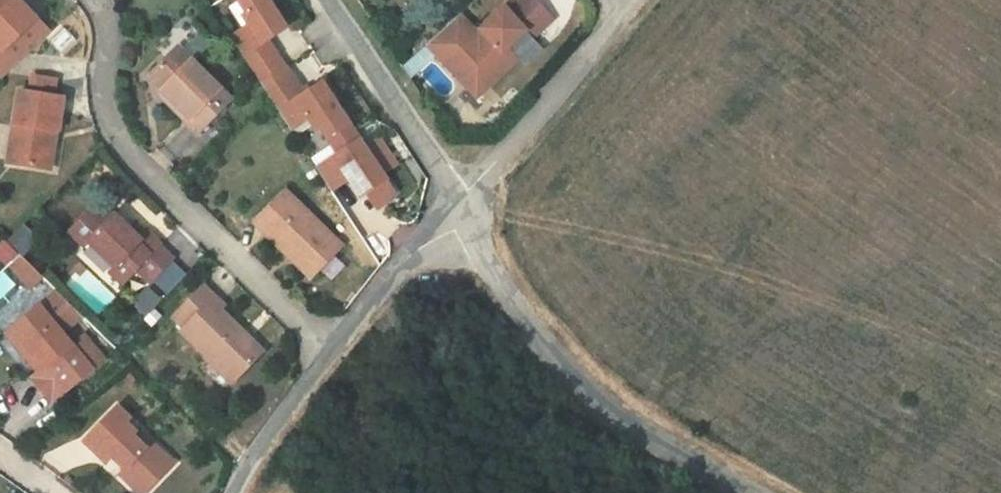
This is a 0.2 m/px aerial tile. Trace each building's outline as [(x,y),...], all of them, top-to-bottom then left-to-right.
[(50,32),(19,0),(0,0),(0,48),(3,51),(0,54),(0,76),(2,78),(50,32)] [(239,1),(260,32),(261,34),(282,19),(269,0),(241,0),(239,1)] [(498,11),(480,28),(483,32),(479,35),(471,26),(460,36),(449,24),(428,44),(436,53),(449,66),(460,56),(483,81),(495,69),(501,75),(519,58),(509,46),(526,31),(532,38),(553,18),(536,0),(522,0),(509,12),(504,17),(498,11)] [(504,6),(498,11),(504,17),(509,12),(504,6)] [(460,14),(449,24),(460,36),(471,26),(460,14)] [(282,19),(261,34),(266,41),(268,40),(287,27),(282,19)] [(201,30),(182,50),(193,62),(213,42),(201,30)] [(260,32),(256,35),(262,44),(266,41),(261,34),(260,32)] [(262,44),(244,56),(254,72),(279,56),(268,40),(266,41),(262,44)] [(428,44),(401,68),(408,78),(436,53),(428,44)] [(182,50),(178,46),(148,78),(190,119),(187,122),(199,133),(232,99),(193,62),(182,50)] [(279,56),(254,72),(261,83),(286,67),(279,56)] [(483,81),(460,56),(449,66),(477,97),(501,75),(495,69),(483,81)] [(286,67),(261,83),(269,95),(294,79),(286,67)] [(33,77),(30,92),(54,96),(56,81),(33,77)] [(294,79),(269,95),(292,130),(311,118),(317,127),(321,125),(328,137),(349,123),(322,83),(304,95),(294,79)] [(44,169),(51,130),(59,131),(64,98),(54,96),(30,92),(20,91),(9,163),(44,169)] [(349,123),(328,137),(334,145),(354,132),(349,123)] [(53,170),(59,131),(51,130),(44,169),(53,170)] [(385,203),(394,192),(354,132),(334,145),(339,152),(316,167),(332,191),(351,179),(356,180),(355,186),(362,196),(367,193),(377,208),(385,203)] [(343,247),(285,190),(254,222),(288,255),(313,279),(343,247)] [(142,240),(130,228),(114,214),(113,216),(99,202),(70,232),(85,246),(89,241),(115,267),(126,277),(134,268),(150,283),(174,259),(160,245),(161,245),(148,233),(147,234),(142,240)] [(135,223),(130,228),(142,240),(147,234),(135,223)] [(28,238),(21,245),(28,252),(35,245),(28,238)] [(0,246),(0,259),(7,266),(17,255),(5,241),(0,246)] [(23,264),(15,271),(21,278),(30,271),(23,264)] [(126,277),(115,267),(111,271),(124,283),(128,279),(126,277)] [(162,278),(156,284),(160,289),(166,282),(162,278)] [(226,306),(206,286),(175,316),(186,327),(183,331),(208,357),(211,354),(235,379),(263,352),(221,310),(226,306)] [(72,345),(62,333),(82,317),(57,292),(12,329),(44,368),(39,373),(32,378),(52,403),(92,370),(72,345)] [(12,329),(6,334),(39,373),(44,368),(12,329)] [(84,336),(72,345),(92,370),(104,360),(84,336)] [(208,357),(207,358),(231,383),(235,379),(211,354),(208,357)] [(131,374),(127,378),(132,384),(136,380),(131,374)] [(126,423),(130,418),(117,406),(84,441),(107,462),(114,454),(127,467),(120,474),(138,491),(150,478),(155,482),(169,467),(148,448),(153,443),(137,428),(135,431),(126,423)] [(150,478),(138,491),(140,492),(145,492),(155,482),(150,478)]
